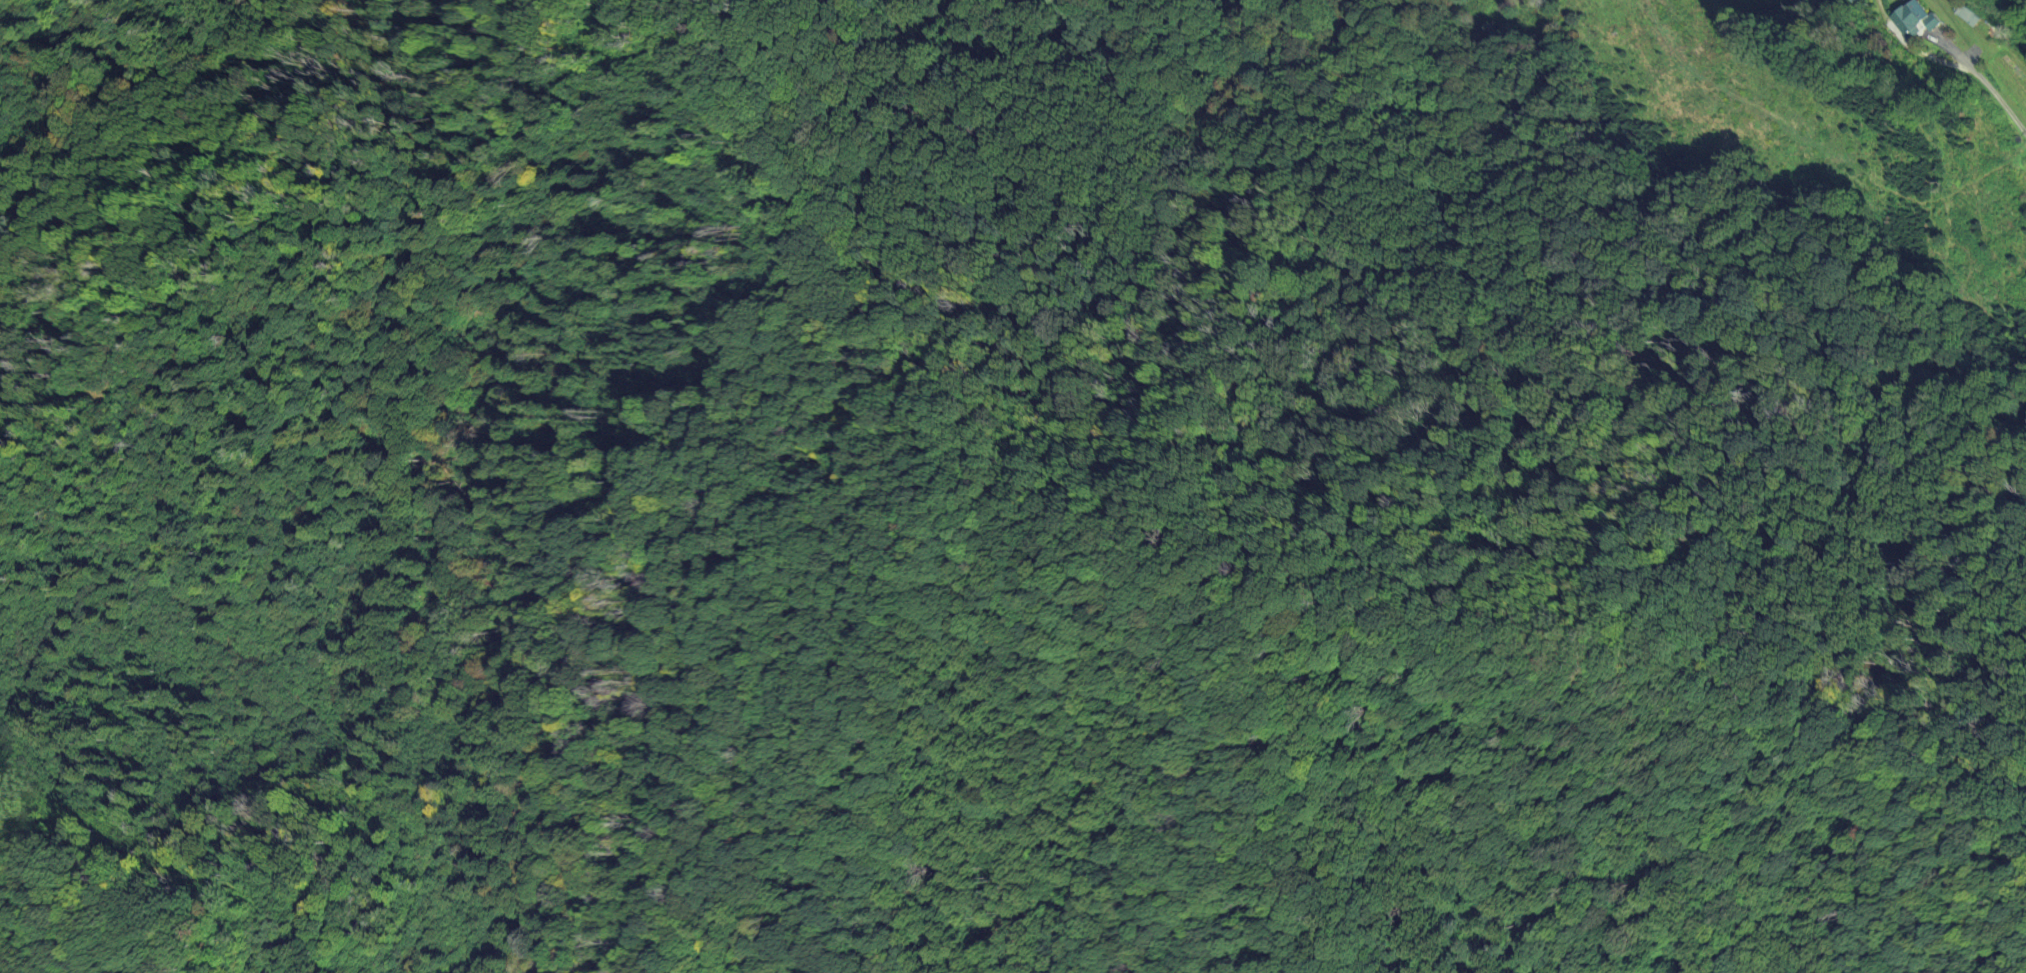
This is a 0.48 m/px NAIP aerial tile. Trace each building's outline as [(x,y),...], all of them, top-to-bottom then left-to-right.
[(1904,46),(1918,36),(1913,29),(1925,20),(1911,1),(1885,21),(1904,46)]
